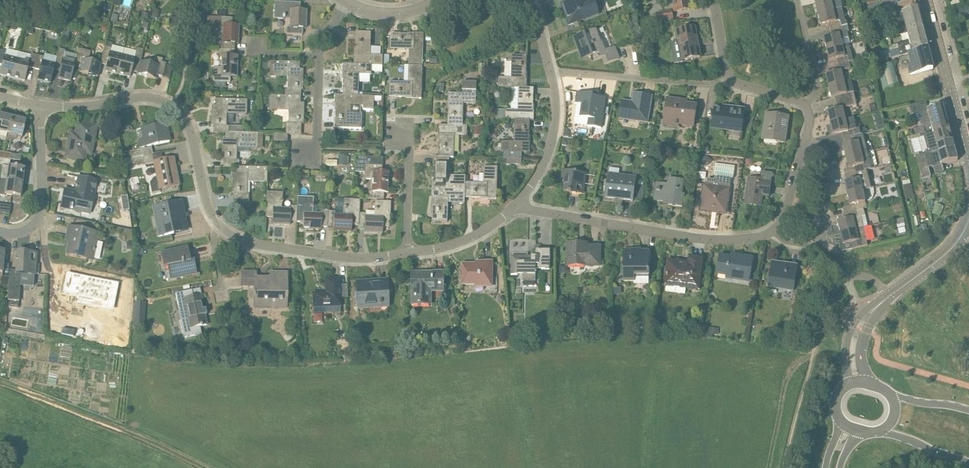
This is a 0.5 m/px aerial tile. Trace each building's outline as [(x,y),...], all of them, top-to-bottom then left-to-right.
[(589,0),(562,0),(564,3),(562,4),(569,25),(599,14),(594,0),(592,0),(589,1),(589,0)] [(689,10),(687,0),(671,0),(673,13),(689,10)] [(843,9),(841,0),(823,0),(823,1),(815,3),(818,15),(833,11),(843,9)] [(893,8),(915,3),(915,0),(891,0),(893,8)] [(306,29),(306,11),(300,10),(300,4),(275,3),(274,19),(290,19),(289,28),(287,28),(286,34),(302,35),(302,29),(306,29)] [(842,28),(848,27),(847,22),(845,21),(843,9),(833,11),(818,15),(821,26),(829,24),(831,31),(842,28)] [(907,34),(923,30),(917,9),(896,14),(901,35),(907,33),(907,34)] [(213,49),(219,49),(234,50),(234,44),(238,44),(239,26),(232,25),(232,19),(225,18),(225,12),(217,11),(217,18),(207,18),(206,33),(222,34),(222,42),(219,42),(219,44),(213,44),(213,49)] [(659,22),(673,20),(671,11),(658,13),(659,22)] [(172,26),(181,27),(182,19),(173,18),(172,26)] [(827,50),(842,46),(841,40),(849,38),(847,32),(849,32),(848,27),(842,28),(831,31),(832,36),(824,38),(827,50)] [(682,61),(700,57),(694,28),(677,31),(682,61)] [(601,43),(596,30),(574,39),(582,60),(592,56),(594,60),(603,57),(605,64),(619,59),(614,47),(606,51),(603,42),(601,43)] [(892,58),(908,53),(928,48),(923,30),(907,34),(909,41),(897,44),(899,50),(890,52),(892,58)] [(354,65),(371,65),(383,66),(383,56),(381,56),(372,56),(370,56),(371,33),(355,33),(354,65)] [(409,67),(422,67),(423,34),(407,34),(408,35),(391,34),(391,49),(409,50),(409,67)] [(119,74),(123,56),(110,52),(112,43),(108,42),(106,47),(105,47),(101,64),(106,66),(105,70),(119,74)] [(838,66),(849,64),(849,62),(853,62),(851,51),(843,53),(842,46),(827,50),(829,61),(837,59),(838,66)] [(101,64),(105,47),(104,47),(100,64),(88,61),(91,52),(78,49),(77,54),(75,62),(74,67),(80,69),(79,73),(98,77),(101,64)] [(37,56),(39,49),(34,48),(32,55),(31,54),(29,62),(17,59),(13,78),(25,80),(28,68),(34,69),(37,56)] [(139,69),(140,62),(143,50),(137,48),(135,54),(134,58),(123,56),(119,74),(130,77),(131,72),(138,73),(139,69)] [(928,48),(908,53),(912,67),(908,68),(910,76),(933,70),(928,48)] [(234,56),(234,50),(219,49),(219,55),(221,56),(221,68),(213,68),(213,82),(229,83),(230,77),(237,77),(237,56),(234,56)] [(17,59),(4,56),(5,52),(0,51),(0,65),(3,66),(1,73),(0,75),(13,78),(17,59)] [(869,64),(877,62),(874,51),(867,53),(869,64)] [(74,67),(75,62),(63,58),(64,55),(58,54),(55,64),(54,71),(59,73),(58,78),(71,81),(74,67)] [(54,71),(55,64),(43,61),(43,57),(37,56),(34,69),(40,71),(38,80),(50,83),(53,71),(54,71)] [(511,78),(498,78),(498,88),(519,88),(519,89),(527,89),(527,88),(527,73),(526,73),(526,56),(511,56),(511,78)] [(139,69),(138,73),(138,75),(155,79),(156,75),(162,76),(165,63),(162,62),(163,59),(154,57),(153,65),(140,62),(139,69)] [(284,96),(300,97),(300,90),(302,90),(303,70),(299,70),(299,63),(268,62),(268,63),(268,69),(267,77),(287,78),(287,90),(285,90),(284,96)] [(893,63),(877,67),(884,91),(899,87),(893,63)] [(371,75),(371,72),(382,72),(383,66),(371,65),(354,65),(343,64),(343,81),(343,96),(335,96),(335,97),(343,97),(359,98),(358,97),(374,98),(374,97),(358,97),(359,75),(371,75)] [(829,87),(843,84),(841,72),(851,69),(849,64),(838,66),(839,72),(826,75),(829,87)] [(422,67),(409,67),(408,83),(405,82),(390,82),(389,97),(406,98),(406,99),(422,99),(422,67)] [(53,83),(60,85),(62,79),(54,77),(53,83)] [(463,127),(467,127),(467,126),(463,126),(464,104),(476,104),(476,82),(463,82),(462,94),(447,93),(447,109),(448,109),(447,125),(438,125),(438,126),(447,126),(462,127),(463,127)] [(840,103),(855,99),(851,82),(843,84),(829,87),(832,98),(838,97),(840,103)] [(514,121),(529,121),(530,121),(534,121),(534,105),(533,105),(533,89),(527,88),(527,89),(519,89),(518,110),(505,110),(505,120),(514,120),(514,121)] [(601,128),(605,99),(593,97),(593,95),(577,93),(575,104),(582,105),(580,118),(589,119),(588,126),(601,128)] [(647,124),(651,97),(634,94),(632,103),(623,102),(620,120),(647,124)] [(300,97),(284,96),(269,95),(269,98),(269,105),(269,110),(289,111),(288,123),(286,123),(285,134),(300,135),(301,124),(303,124),(304,103),(300,103),(300,97)] [(373,110),(374,98),(358,97),(359,98),(343,97),(335,97),(335,112),(336,112),(335,129),(361,129),(362,114),(361,114),(361,107),(363,107),(363,110),(373,110)] [(213,133),(226,133),(228,133),(229,127),(226,127),(226,115),(246,115),(246,100),(216,99),(215,106),(212,106),(211,126),(213,126),(213,133)] [(830,124),(845,120),(842,109),(853,106),(857,105),(855,99),(840,103),(841,109),(827,112),(830,124)] [(693,128),(695,107),(681,105),(681,101),(668,100),(664,126),(678,128),(679,126),(693,128)] [(943,106),(926,111),(924,102),(910,106),(912,114),(918,112),(920,121),(922,126),(917,128),(913,129),(915,135),(919,134),(947,126),(949,126),(943,106)] [(744,111),(723,108),(722,110),(715,109),(712,129),(741,133),(744,111)] [(784,143),(786,129),(780,128),(782,116),(766,114),(762,139),(784,143)] [(8,133),(12,118),(0,115),(0,131),(8,133)] [(12,118),(8,133),(6,140),(11,142),(16,139),(17,135),(22,137),(26,122),(12,118)] [(855,137),(861,135),(860,129),(856,129),(854,118),(845,120),(830,124),(832,135),(842,133),(844,139),(855,137)] [(501,144),(501,147),(501,152),(503,152),(503,159),(522,159),(522,152),(530,153),(530,137),(529,137),(529,121),(514,121),(514,142),(501,142),(501,144)] [(139,148),(169,142),(166,123),(141,128),(143,139),(138,140),(139,148)] [(90,156),(96,127),(78,124),(76,135),(70,134),(66,158),(86,162),(87,156),(90,156)] [(467,136),(467,127),(463,127),(462,127),(447,126),(438,126),(438,141),(439,141),(439,157),(438,158),(449,158),(449,159),(449,158),(454,158),(454,136),(467,136)] [(938,154),(954,149),(947,126),(919,134),(920,138),(926,136),(930,153),(920,155),(920,156),(937,151),(938,154)] [(483,127),(474,127),(473,135),(482,135),(483,127)] [(256,149),(257,134),(234,133),(226,133),(225,143),(221,143),(221,160),(223,160),(223,166),(236,167),(238,167),(239,160),(236,160),(237,149),(256,149)] [(861,154),(867,152),(863,134),(861,135),(855,137),(844,139),(845,145),(843,146),(846,158),(861,154)] [(139,157),(152,154),(151,148),(122,154),(124,160),(132,159),(139,157)] [(937,151),(920,156),(922,161),(918,162),(923,183),(932,181),(928,169),(958,161),(955,149),(954,149),(938,154),(937,151)] [(856,174),(867,171),(867,170),(871,169),(871,167),(877,166),(873,151),(867,152),(861,154),(846,158),(848,169),(843,170),(845,176),(856,174)] [(10,160),(11,154),(0,152),(0,159),(10,160)] [(139,157),(141,165),(153,162),(154,162),(152,154),(139,157)] [(707,155),(700,160),(706,167),(713,161),(707,155)] [(339,156),(338,165),(346,166),(347,156),(339,156)] [(387,193),(388,172),(382,172),(383,158),(355,156),(355,169),(365,170),(364,176),(372,177),(371,192),(369,192),(369,198),(383,199),(384,193),(387,193)] [(438,158),(439,157),(434,157),(434,174),(432,174),(432,190),(465,191),(465,184),(465,183),(465,176),(449,176),(449,159),(449,158),(438,158)] [(125,168),(133,166),(132,159),(124,160),(125,168)] [(173,159),(154,162),(153,162),(156,178),(154,178),(150,183),(151,194),(160,192),(160,189),(178,186),(173,159)] [(733,179),(735,166),(715,164),(713,176),(715,177),(714,180),(708,179),(707,185),(704,184),(701,210),(725,214),(729,188),(731,178),(733,179)] [(123,169),(116,166),(113,173),(120,176),(123,169)] [(24,169),(9,167),(7,181),(22,183),(24,169)] [(267,168),(238,167),(236,167),(236,174),(232,174),(231,194),(234,194),(233,207),(248,207),(249,194),(247,194),(247,182),(267,183),(267,168)] [(465,198),(496,200),(497,167),(484,167),(483,184),(465,183),(465,184),(465,191),(465,198)] [(583,195),(586,174),(563,171),(562,175),(565,176),(564,180),(565,180),(564,192),(583,195)] [(848,194),(862,191),(862,190),(871,188),(867,171),(856,174),(845,176),(846,183),(845,183),(848,194)] [(770,182),(769,182),(770,179),(773,177),(771,174),(761,173),(760,180),(749,179),(745,204),(760,206),(761,196),(768,196),(770,182)] [(632,201),(636,178),(609,174),(605,197),(632,201)] [(98,183),(98,181),(79,177),(75,195),(64,193),(61,204),(73,207),(72,210),(90,214),(97,182),(98,183)] [(682,195),(684,181),(668,179),(667,185),(656,183),(653,201),(669,203),(668,206),(682,208),(684,195),(682,195)] [(22,183),(7,181),(6,181),(0,180),(0,193),(20,197),(22,183)] [(645,186),(644,185),(639,185),(637,198),(643,199),(645,186)] [(906,200),(913,198),(910,185),(903,186),(906,200)] [(465,198),(465,191),(432,190),(431,205),(433,205),(432,221),(447,222),(448,203),(465,204),(465,198)] [(855,211),(864,209),(866,208),(862,191),(848,194),(850,206),(843,208),(844,214),(855,211)] [(297,207),(290,207),(290,209),(281,209),(282,193),(267,192),(265,217),(272,218),(272,225),(290,226),(290,222),(296,223),(297,207)] [(327,227),(328,212),(322,212),(322,215),(306,214),(306,207),(312,207),(313,198),(311,198),(303,198),(297,197),(297,207),(296,223),(302,223),(302,230),(321,231),(321,227),(327,227)] [(359,214),(359,201),(344,200),(344,208),(334,207),(333,212),(328,212),(327,227),(333,228),(333,231),(351,232),(351,225),(358,226),(359,214)] [(359,214),(358,226),(358,229),(364,229),(364,233),(382,234),(382,227),(389,228),(390,202),(375,201),(374,217),(365,217),(365,214),(359,214)] [(158,235),(187,229),(182,202),(152,208),(158,235)] [(10,206),(0,204),(0,213),(8,214),(10,206)] [(935,207),(932,213),(940,216),(942,210),(935,207)] [(840,233),(864,228),(861,216),(865,215),(864,209),(855,211),(844,214),(846,220),(838,222),(840,233)] [(93,260),(99,233),(69,227),(67,237),(70,237),(67,255),(93,260)] [(864,228),(840,233),(843,245),(850,243),(852,249),(868,246),(864,228)] [(599,268),(599,248),(586,248),(586,244),(568,244),(568,267),(599,268)] [(190,261),(187,248),(161,254),(163,267),(167,267),(170,280),(196,274),(194,260),(190,261)] [(550,270),(550,251),(539,251),(539,250),(536,251),(536,256),(519,256),(511,256),(511,262),(511,274),(523,275),(523,281),(535,281),(535,269),(550,270)] [(648,281),(648,252),(632,252),(632,251),(624,251),(624,282),(634,282),(634,281),(648,281)] [(17,252),(15,272),(11,271),(11,270),(10,270),(9,277),(8,292),(7,308),(18,308),(20,285),(34,286),(35,276),(35,274),(39,274),(39,265),(36,264),(36,254),(36,258),(30,257),(30,253),(17,252)] [(748,283),(752,259),(736,256),(736,259),(720,256),(717,275),(726,277),(726,279),(748,283)] [(698,292),(702,260),(690,259),(689,264),(668,262),(665,288),(698,292)] [(793,292),(797,267),(772,262),(767,288),(793,292)] [(490,288),(491,264),(479,263),(479,265),(463,264),(462,285),(475,286),(475,288),(490,288)] [(242,273),(242,286),(254,286),(254,308),(286,309),(286,273),(270,273),(270,278),(270,287),(255,286),(255,278),(255,273),(242,273)] [(92,280),(68,275),(65,293),(62,293),(62,294),(77,296),(75,304),(77,304),(78,297),(95,301),(94,306),(112,309),(117,284),(119,285),(119,283),(104,280),(104,285),(92,282),(92,280)] [(443,293),(443,275),(426,275),(426,277),(412,277),(412,293),(412,306),(431,307),(431,293),(443,293)] [(9,278),(0,277),(0,291),(8,292),(9,278)] [(326,313),(325,308),(340,307),(339,280),(326,280),(327,293),(313,294),(314,309),(314,313),(326,313)] [(372,283),(372,282),(356,282),(358,310),(388,308),(386,282),(372,283)] [(57,291),(48,290),(47,316),(62,317),(63,298),(57,297),(57,291)] [(193,298),(191,291),(176,294),(177,301),(179,309),(185,308),(187,319),(180,320),(183,337),(201,334),(200,326),(207,325),(201,296),(193,298)] [(666,322),(658,320),(654,329),(662,332),(666,322)] [(706,327),(706,336),(712,337),(712,335),(719,336),(719,329),(706,327)] [(128,337),(117,335),(115,344),(128,346),(128,337)] [(342,349),(344,361),(352,360),(350,348),(342,349)]
